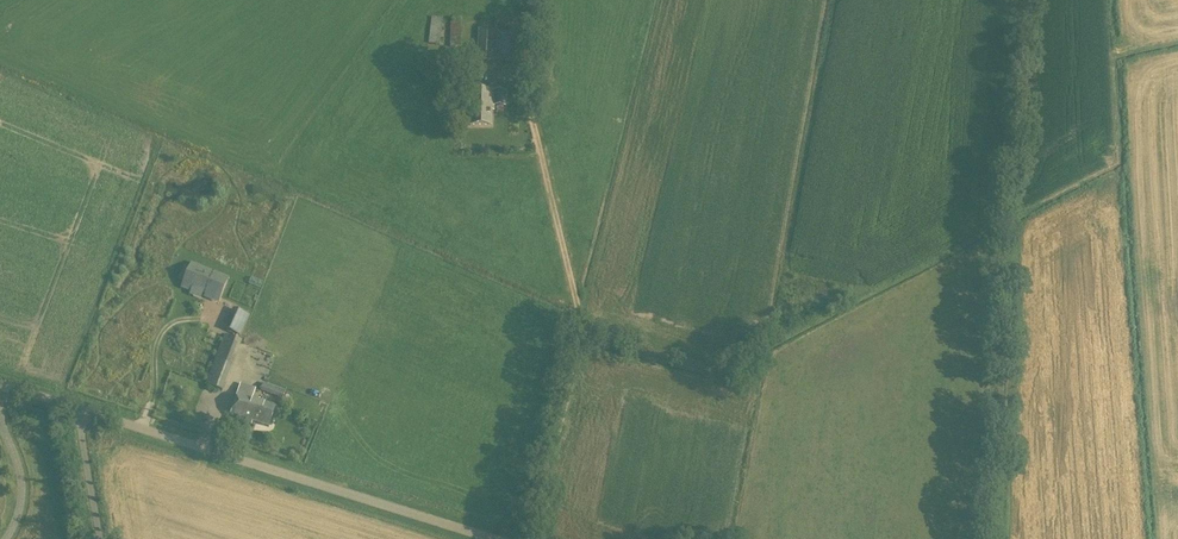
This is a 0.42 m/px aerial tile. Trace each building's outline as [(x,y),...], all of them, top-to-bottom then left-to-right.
[(431,17),(428,44),(439,45),(443,19),(431,17)] [(512,19),(495,18),(495,29),(478,29),(477,59),(518,62),(519,38),(516,37),(517,17),(512,17),(512,19)] [(450,23),(450,35),(443,35),(442,47),(460,47),(461,23),(450,23)] [(469,91),(468,111),(470,111),(469,126),(491,126),(491,111),(494,111),(494,107),(505,107),(505,92),(469,91)] [(203,294),(216,300),(226,280),(213,274),(212,278),(191,269),(184,284),(193,288),(191,292),(202,297),(203,294)] [(232,317),(245,323),(248,316),(235,310),(232,317)] [(205,385),(223,392),(232,366),(214,360),(205,385)] [(274,386),(263,382),(260,390),(271,394),(274,386)] [(252,425),(252,422),(268,428),(275,407),(259,402),(260,399),(253,397),(256,389),(241,384),(230,418),(252,425)]
